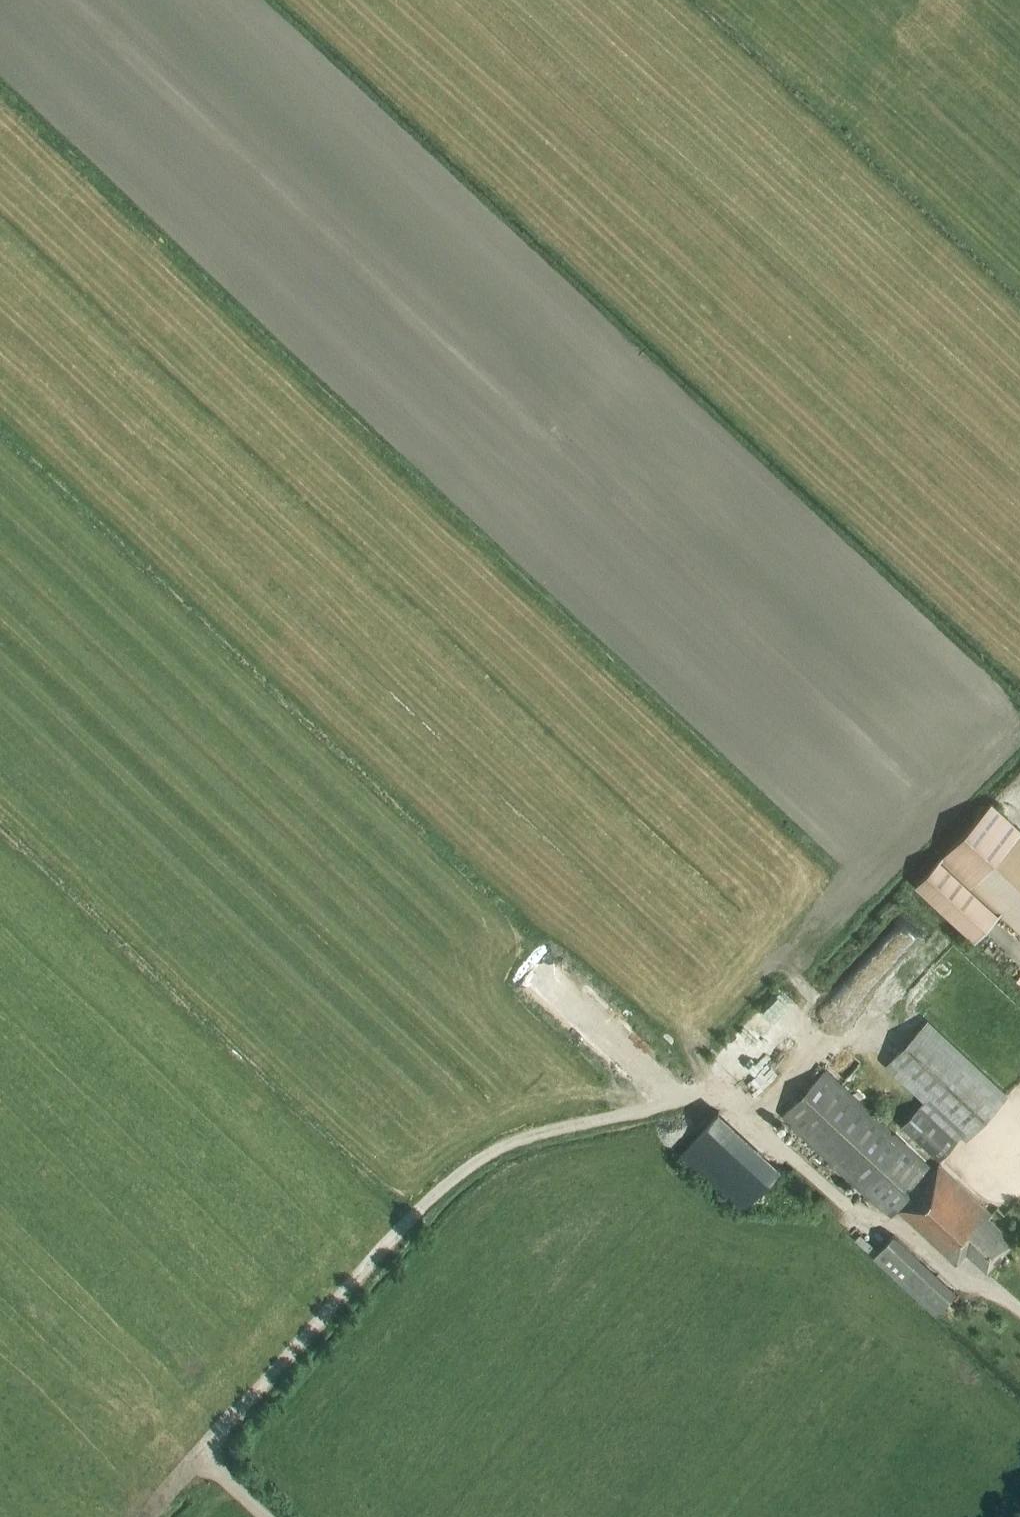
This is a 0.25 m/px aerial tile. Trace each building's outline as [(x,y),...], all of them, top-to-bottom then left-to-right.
[(992,802),(914,884),(974,941),(1000,914),(1019,933),(1019,828),(992,802)] [(967,1138),(1005,1096),(926,1024),(888,1066),(926,1100),(903,1125),(914,1136),(939,1160),(957,1141),(963,1134),(967,1138)] [(932,1173),(823,1073),(783,1116),(892,1215),(896,1210),(956,1264),(967,1253),(986,1271),(1014,1240),(989,1218),(992,1214),(939,1166),(932,1173)] [(719,1111),(681,1152),(743,1209),(781,1168),(719,1111)] [(936,1312),(955,1290),(893,1235),(874,1257),(936,1312)]
